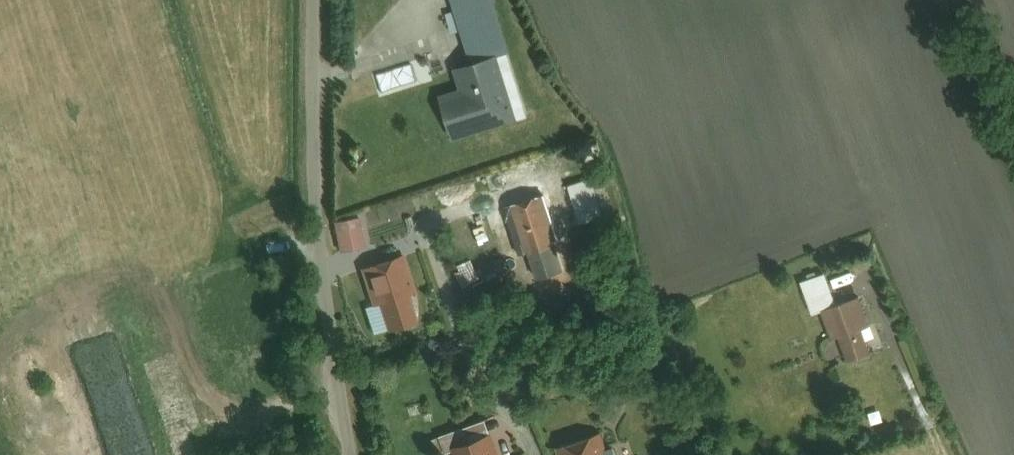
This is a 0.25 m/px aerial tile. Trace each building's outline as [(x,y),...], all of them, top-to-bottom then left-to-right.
[(479,59),(508,50),(513,49),(497,0),(461,0),(479,59)] [(439,90),(453,137),(528,114),(508,50),(479,59),(457,66),(462,83),(439,90)] [(599,180),(557,193),(568,226),(610,213),(599,180)] [(545,191),(507,203),(521,250),(532,246),(559,238),(545,191)] [(362,215),(335,220),(341,249),(367,244),(362,215)] [(532,246),(542,275),(569,267),(559,238),(532,246)] [(405,251),(362,265),(374,301),(382,299),(411,290),(417,288),(405,251)] [(830,275),(802,285),(813,317),(822,314),(842,307),(830,275)] [(382,299),(390,326),(419,317),(411,290),(382,299)] [(842,307),(822,314),(830,335),(835,333),(846,365),(868,357),(860,334),(871,330),(860,301),(842,307)] [(488,416),(441,432),(446,449),(454,446),(493,433),(488,416)] [(454,446),(457,454),(501,454),(493,433),(454,446)] [(555,450),(557,454),(611,454),(609,447),(603,449),(599,436),(555,450)]
